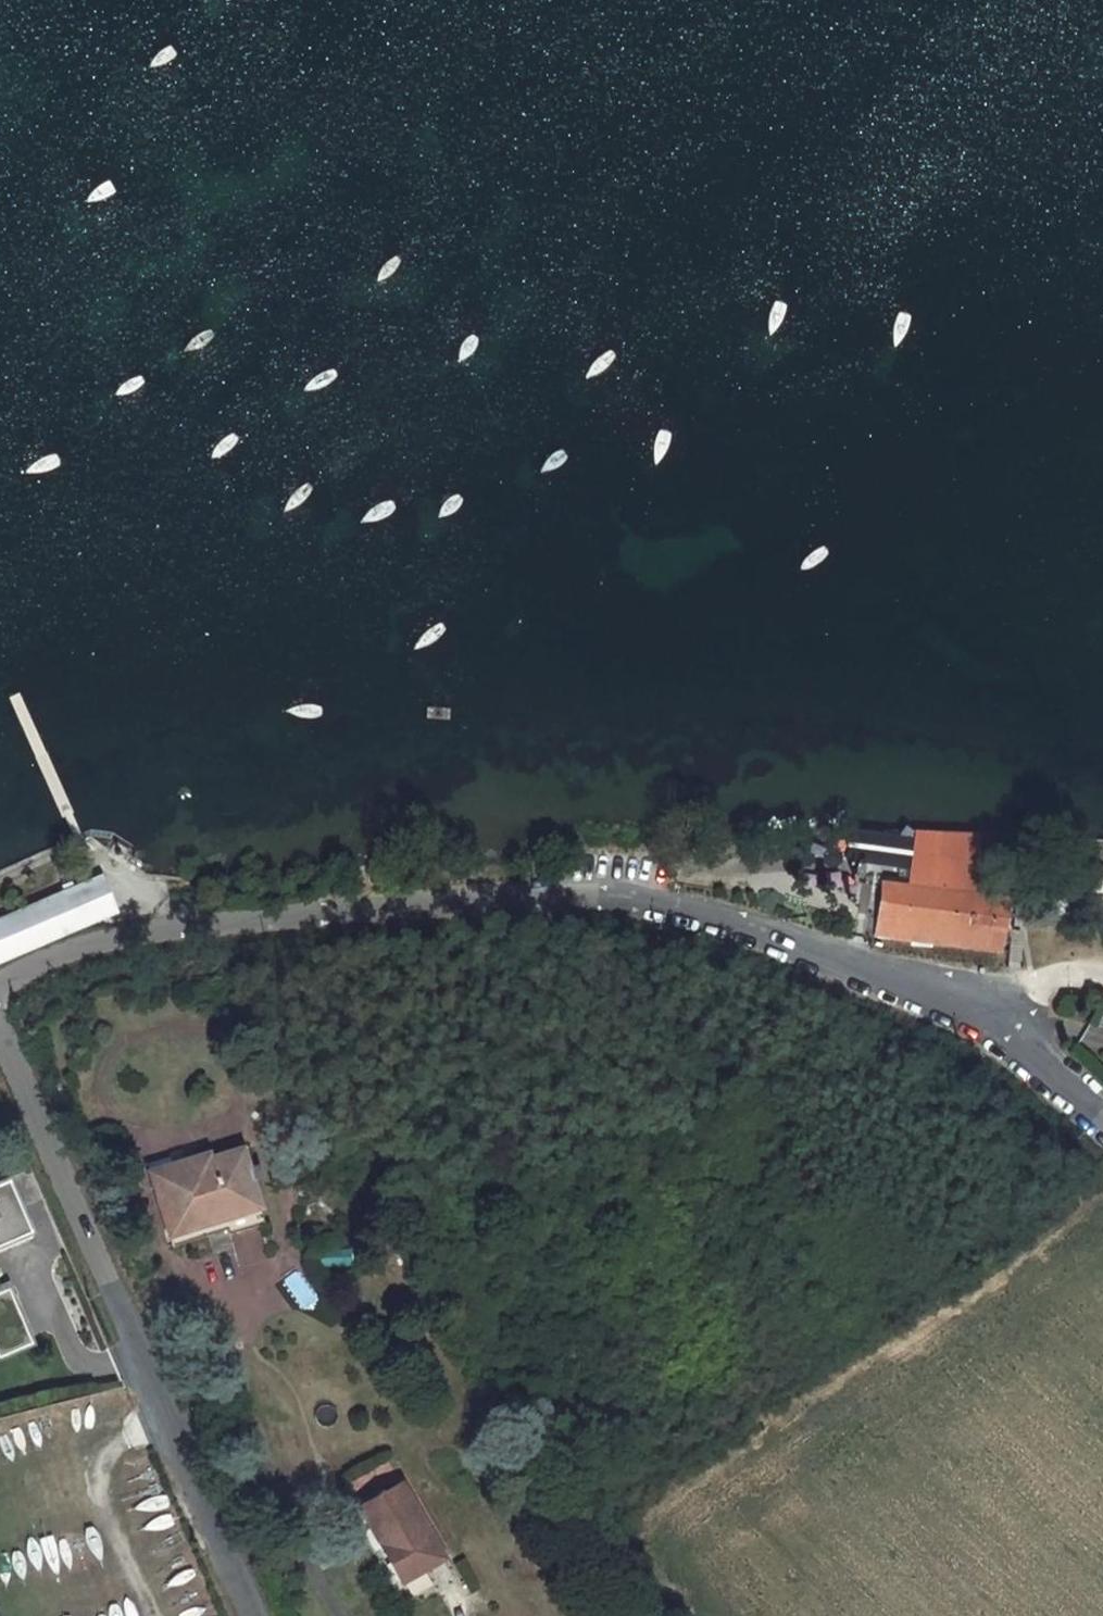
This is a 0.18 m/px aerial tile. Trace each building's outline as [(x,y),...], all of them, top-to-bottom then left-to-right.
[(878,882),(869,945),(996,961),(1004,900),(967,896),(975,838),(908,829),(900,885),(878,882)] [(101,874),(0,915),(0,965),(119,917),(101,874)] [(152,1185),(168,1235),(258,1207),(240,1148),(171,1171),(173,1179),(152,1185)] [(0,1185),(0,1247),(7,1243),(30,1233),(8,1181),(0,1185)] [(295,1269),(282,1278),(302,1310),(315,1301),(295,1269)] [(401,1482),(359,1506),(401,1581),(444,1557),(401,1482)]
